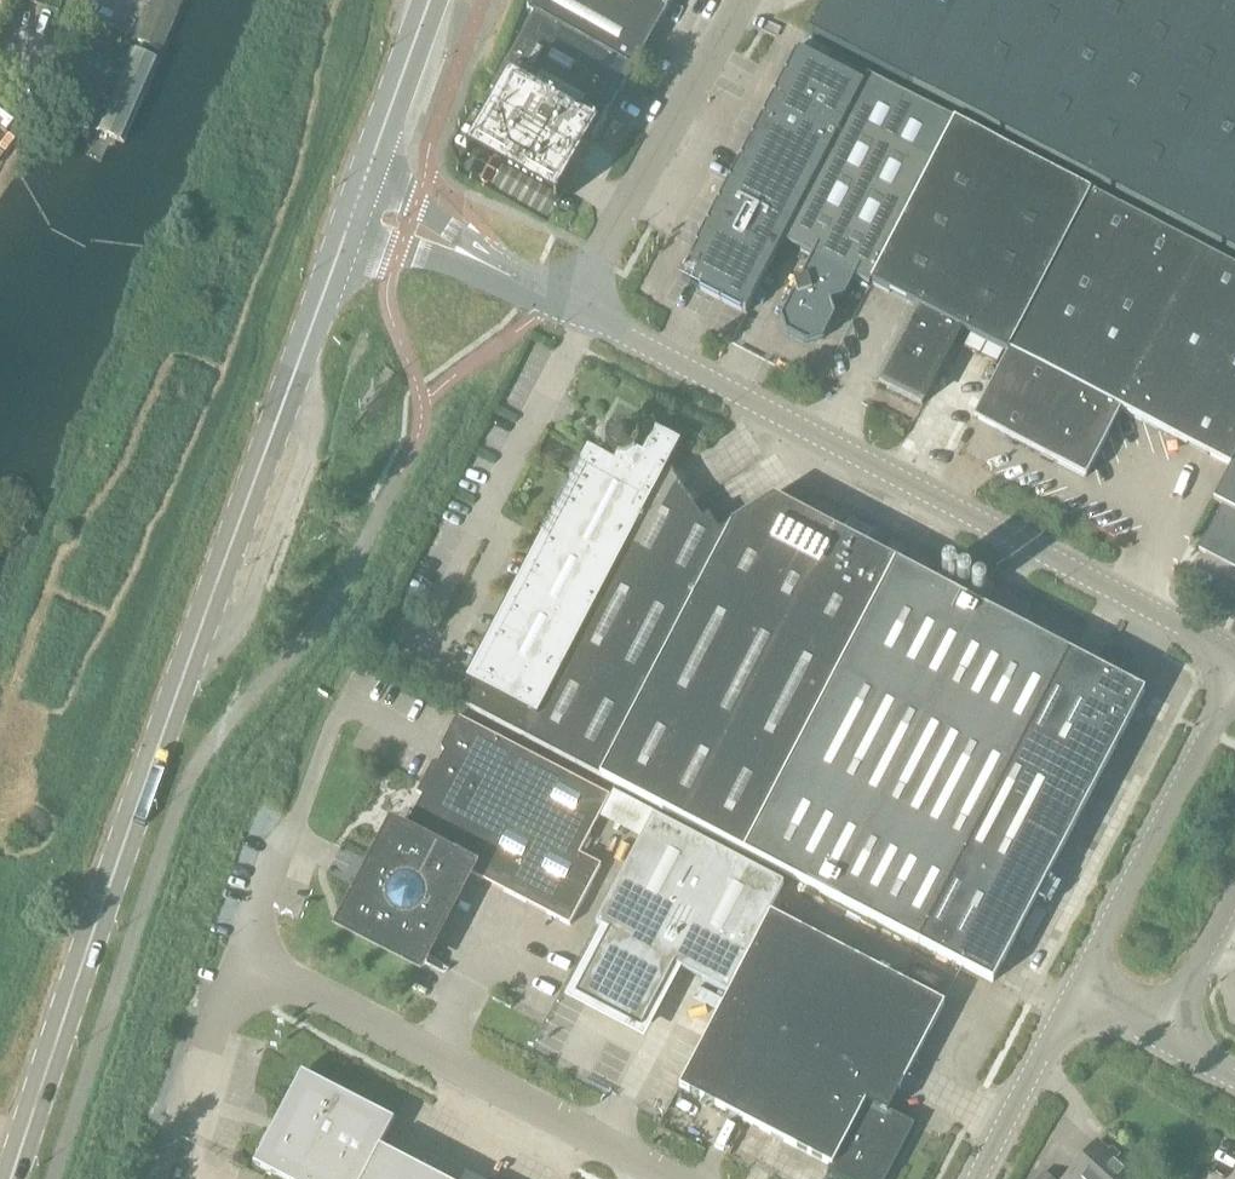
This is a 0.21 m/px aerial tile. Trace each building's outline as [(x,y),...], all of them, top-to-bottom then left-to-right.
[(136,46),(163,59),(191,0),(156,0),(136,46)] [(535,13),(634,68),(672,0),(531,0),(527,8),(535,13)] [(809,34),(912,88),(936,42),(937,42),(959,0),(828,0),(809,34)] [(912,88),(1234,256),(1234,0),(959,0),(937,42),(936,42),(912,88)] [(556,206),(596,135),(634,68),(535,13),(497,80),(491,91),(500,96),(467,155),(556,206)] [(127,144),(163,59),(136,46),(135,45),(125,69),(114,63),(91,112),(84,129),(127,144)] [(745,313),(782,241),(863,85),(799,52),(681,280),(745,313)] [(86,82),(61,73),(53,96),(78,105),(86,82)] [(792,295),(780,318),(785,334),(807,345),(823,340),(835,317),(830,303),(844,298),(854,279),(869,286),(870,283),(954,122),(867,77),(863,85),(782,241),(812,257),(802,276),(803,280),(793,283),(796,293),(792,295)] [(1091,193),(954,122),(870,283),(917,308),(878,382),(921,404),(960,330),(1007,354),(1091,193)] [(1234,458),(1234,268),(1091,193),(1007,354),(974,418),(1086,477),(1120,410),(1230,467),(1234,458)] [(542,552),(462,705),(658,807),(744,852),(748,854),(900,563),(896,561),(877,551),(809,515),(773,497),(719,531),(709,515),(702,520),(692,503),(671,470),(669,467),(679,448),(652,433),(641,453),(637,450),(637,449),(638,449),(638,448),(638,447),(639,447),(639,446),(639,445),(639,444),(639,443),(639,442),(639,441),(639,440),(639,439),(639,438),(638,437),(638,436),(638,435),(637,435),(637,434),(637,433),(636,433),(636,432),(635,431),(634,430),(634,429),(633,429),(632,429),(632,428),(631,428),(631,427),(630,427),(629,427),(629,426),(628,426),(627,426),(626,426),(626,425),(625,425),(624,425),(623,425),(622,425),(621,425),(620,425),(619,425),(618,426),(617,426),(616,426),(615,427),(614,427),(613,428),(602,422),(600,425),(596,434),(594,436),(605,442),(605,443),(605,444),(605,445),(606,445),(606,446),(606,447),(606,448),(607,449),(607,450),(608,451),(608,452),(609,452),(609,453),(610,453),(610,454),(611,454),(611,455),(612,455),(612,456),(613,456),(613,457),(614,457),(615,457),(613,461),(595,451),(592,458),(542,552)] [(1230,467),(1213,500),(1222,504),(1199,549),(1234,568),(1234,458),(1230,467)] [(900,563),(748,854),(918,943),(1070,652),(900,563)] [(1070,652),(918,943),(993,982),(1145,691),(1070,652)] [(359,889),(340,925),(419,966),(468,872),(474,875),(570,925),(601,865),(580,854),(610,796),(457,716),(441,746),(441,748),(443,750),(444,752),(438,763),(434,762),(431,765),(417,792),(422,795),(407,825),(404,831),(392,825),(373,863),(372,865),(368,863),(356,885),(360,887),(359,889)] [(783,884),(659,818),(653,815),(596,924),(609,930),(575,995),(641,1029),(675,965),(727,992),(783,884)] [(770,913),(724,1000),(790,1034),(832,1057),(826,1070),(848,1081),(855,1068),(898,1091),(944,1003),(770,913)] [(790,1034),(724,1000),(706,1035),(680,1087),(745,1120),(790,1034)] [(790,1034),(745,1120),(830,1165),(828,1169),(846,1178),(886,1178),(914,1124),(888,1111),(898,1091),(855,1068),(848,1081),(826,1070),(832,1057),(790,1034)] [(263,1148),(255,1164),(284,1178),(440,1178),(379,1147),(393,1120),(378,1112),(379,1111),(362,1102),(359,1109),(305,1080),(276,1135),(270,1131),(262,1148),(263,1148)] [(1130,1174),(1096,1142),(1062,1178),(1126,1178),(1130,1174)]
